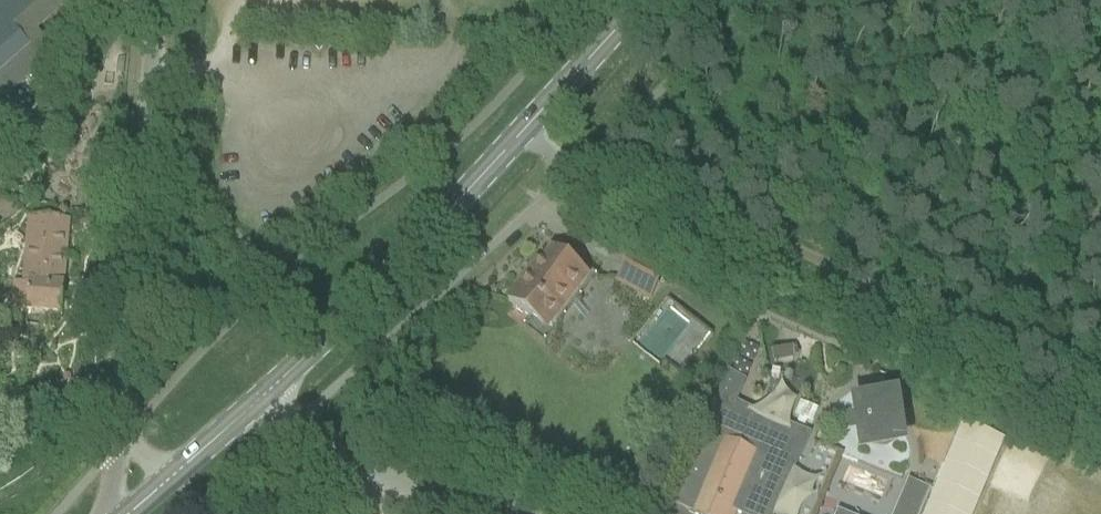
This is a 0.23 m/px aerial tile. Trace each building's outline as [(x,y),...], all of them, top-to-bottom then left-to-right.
[(57,11),(69,0),(0,0),(0,101),(55,52),(37,32),(57,11)] [(113,132),(110,149),(119,151),(121,138),(122,134),(120,134),(113,132)] [(106,172),(115,174),(117,166),(107,164),(106,172)] [(64,273),(69,222),(28,218),(24,271),(64,273)] [(636,250),(627,265),(660,283),(669,268),(636,250)] [(519,288),(508,302),(543,330),(583,277),(552,253),(523,291),(519,288)] [(62,288),(64,273),(24,271),(23,287),(30,287),(28,312),(62,316),(64,288),(62,288)] [(616,284),(651,298),(656,286),(621,272),(616,284)] [(795,361),(795,360),(792,347),(792,345),(770,349),(773,365),(795,361)] [(679,513),(698,513),(702,505),(704,500),(704,499),(705,498),(711,484),(725,449),(739,455),(744,457),(749,459),(760,463),(748,490),(745,498),(743,503),(741,507),(738,513),(772,513),(788,475),(792,465),(804,438),(796,435),(793,434),(743,413),(740,412),(732,408),(735,401),(736,397),(737,394),(741,386),(725,380),(720,391),(715,402),(710,414),(686,474),(679,491),(671,511),(676,512),(679,513)] [(900,447),(894,406),(863,410),(858,411),(859,426),(853,426),(855,439),(862,438),(864,453),(900,447)] [(1008,442),(964,423),(955,444),(945,467),(941,479),(934,494),(926,513),(978,513),(1008,442)] [(819,495),(837,452),(811,441),(804,438),(792,465),(788,475),(772,513),(811,513),(813,509),(818,511),(821,504),(824,497),(819,495)] [(741,507),(743,503),(745,498),(748,490),(760,463),(749,459),(744,457),(739,455),(725,449),(711,484),(705,498),(704,499),(704,500),(702,505),(698,513),(738,513),(741,507)] [(837,452),(819,495),(824,497),(832,479),(842,454),(837,452)] [(931,492),(914,486),(912,485),(910,489),(900,513),(922,513),(931,492)]
